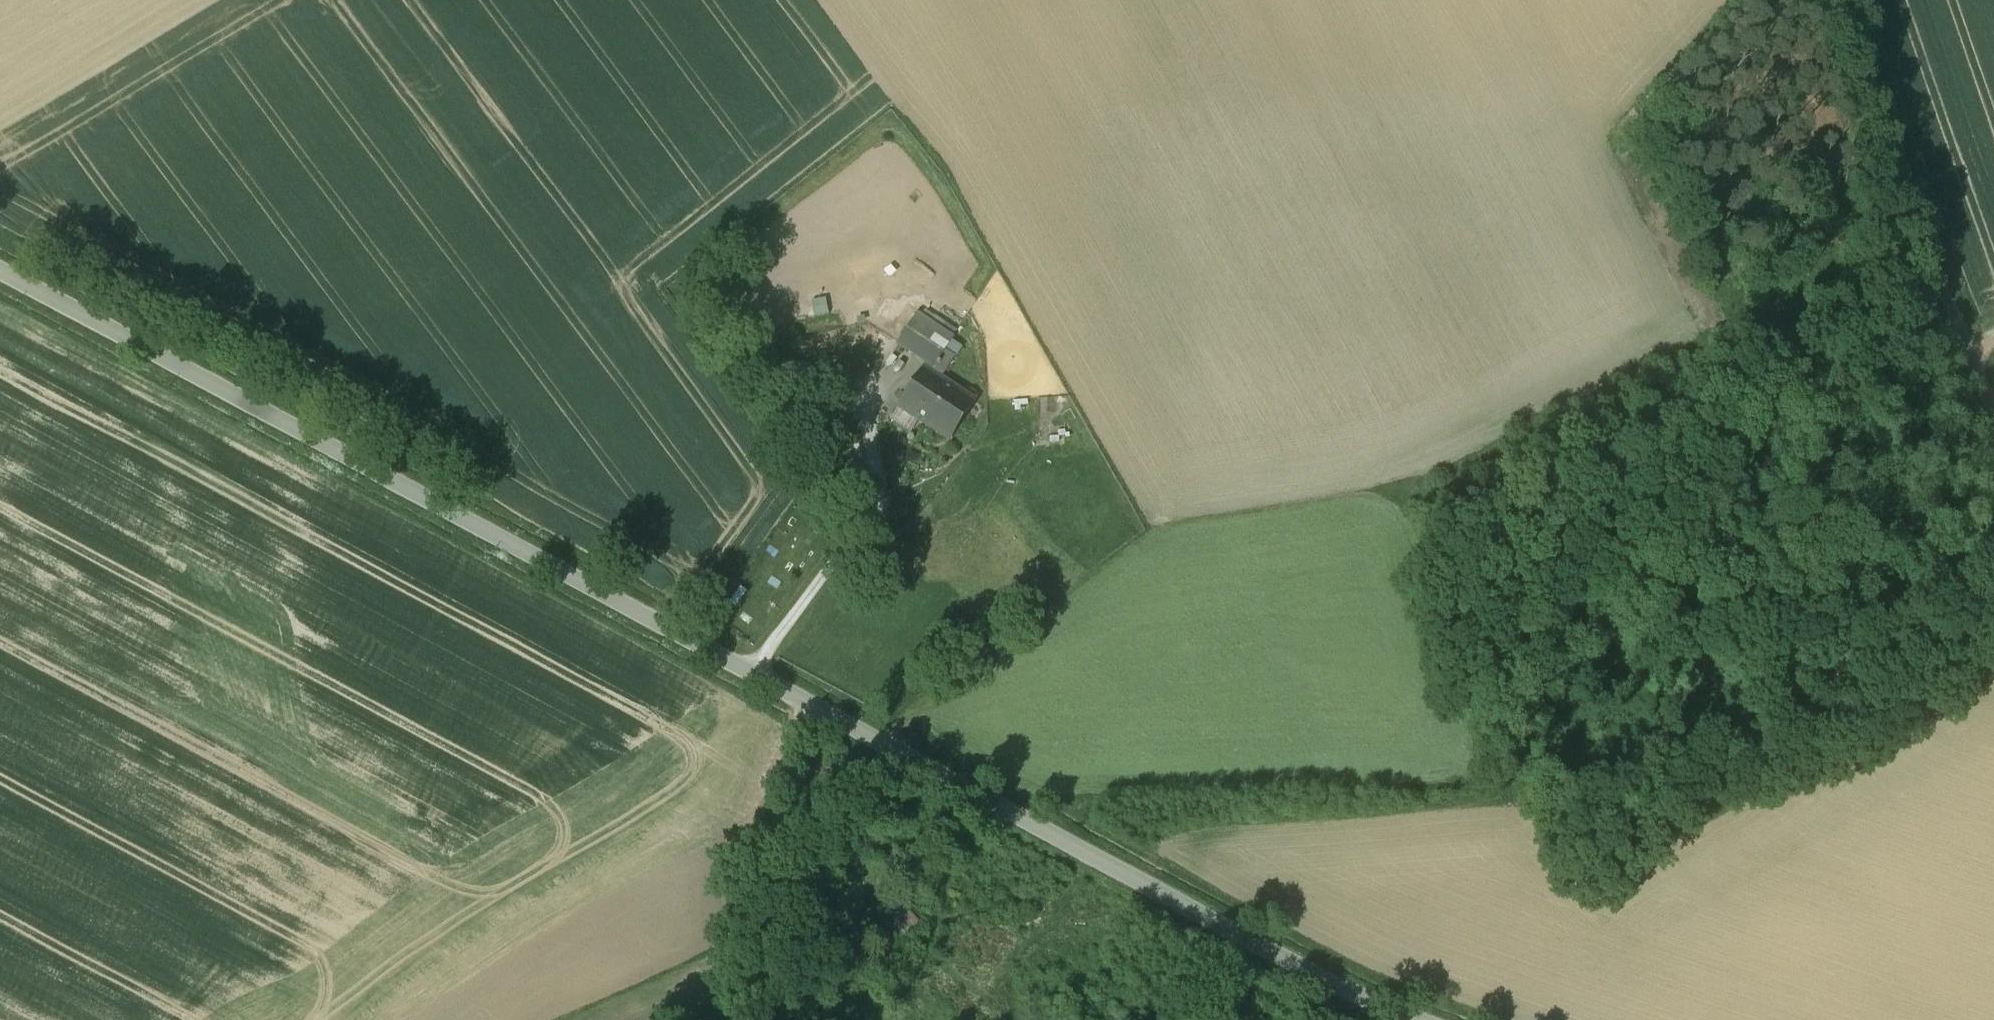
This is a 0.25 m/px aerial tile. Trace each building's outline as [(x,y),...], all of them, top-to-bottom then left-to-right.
[(829,298),(816,299),(818,314),(831,313),(829,298)] [(928,365),(926,370),(941,380),(956,358),(946,351),(954,339),(917,315),(897,345),(928,365)] [(941,380),(926,370),(900,408),(950,441),(976,403),(941,380)] [(912,912),(899,923),(909,934),(922,923),(912,912)]
